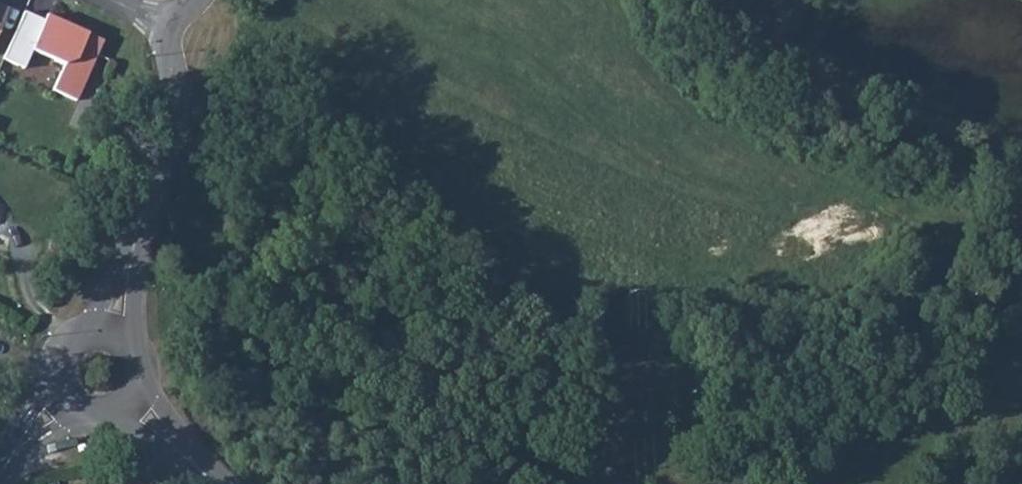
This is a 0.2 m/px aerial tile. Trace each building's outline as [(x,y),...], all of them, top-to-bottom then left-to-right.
[(23,12),(2,59),(24,68),(31,51),(64,65),(52,90),(76,101),(103,41),(46,15),(43,21),(23,12)]
